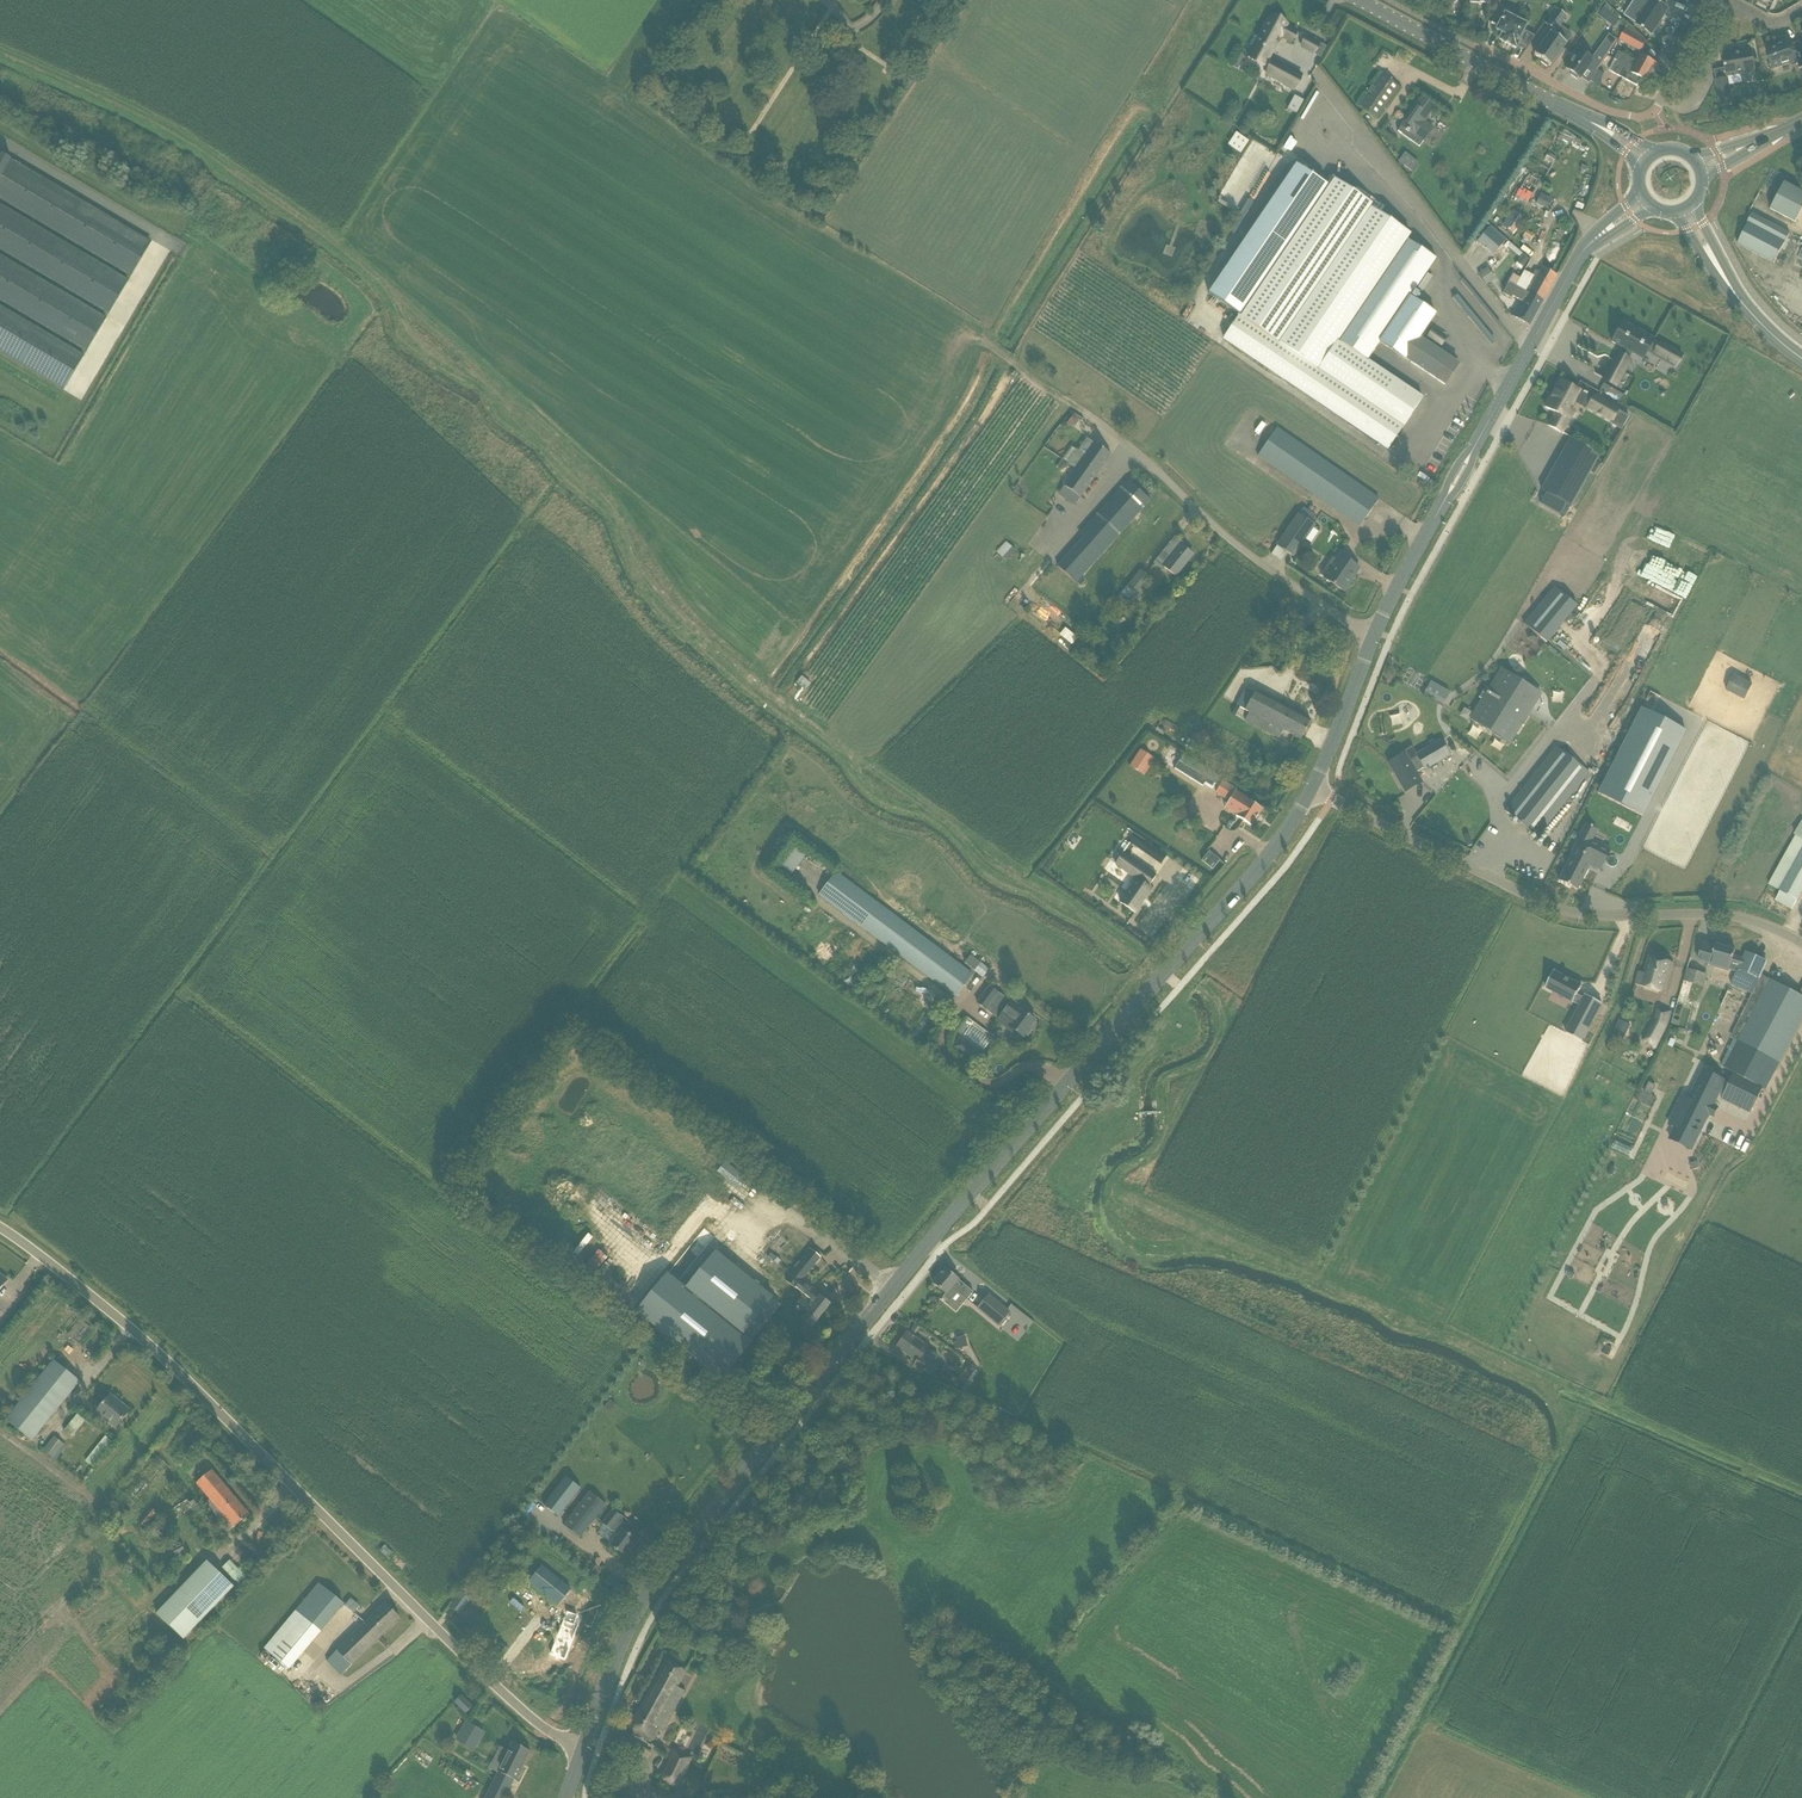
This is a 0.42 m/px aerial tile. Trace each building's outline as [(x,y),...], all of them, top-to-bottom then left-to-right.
[(1625,17),(1630,23),(1633,26),(1637,24),(1643,28),(1642,29),(1645,31),(1645,30),(1652,35),(1653,33),(1655,34),(1659,28),(1658,27),(1670,10),(1663,5),(1661,3),(1660,4),(1655,0),(1650,0),(1649,1),(1648,0),(1637,0),(1625,17)] [(1500,6),(1491,23),(1498,27),(1496,30),(1503,33),(1499,39),(1516,48),(1517,45),(1526,50),(1535,36),(1523,30),(1526,25),(1505,14),(1508,10),(1500,6)] [(1567,17),(1556,9),(1556,10),(1546,24),(1545,24),(1556,32),(1556,31),(1566,17),(1567,17)] [(1598,18),(1614,30),(1620,22),(1604,10),(1598,18)] [(1248,57),(1257,62),(1257,61),(1258,59),(1265,63),(1264,65),(1263,64),(1263,65),(1264,66),(1265,65),(1270,68),(1266,75),(1294,90),(1301,76),(1273,61),(1272,63),(1268,60),(1281,36),(1291,41),(1296,32),(1286,26),(1287,24),(1270,15),(1258,37),(1254,35),(1248,45),(1252,48),(1248,57)] [(1625,29),(1619,40),(1641,52),(1647,41),(1625,29)] [(1541,46),(1540,46),(1540,47),(1535,54),(1534,55),(1542,60),(1540,62),(1547,67),(1548,65),(1550,66),(1550,65),(1565,45),(1566,45),(1566,44),(1550,33),(1544,42),(1544,41),(1543,42),(1544,42),(1541,46)] [(1572,59),(1565,69),(1572,73),(1570,75),(1576,79),(1578,78),(1579,79),(1587,69),(1595,74),(1598,69),(1617,40),(1613,37),(1610,35),(1592,59),(1590,57),(1579,49),(1579,50),(1577,49),(1570,57),(1572,59)] [(1307,39),(1302,46),(1317,55),(1322,48),(1307,39)] [(1770,61),(1773,69),(1797,61),(1800,69),(1801,68),(1801,48),(1800,42),(1792,45),(1791,41),(1769,49),(1771,54),(1768,55),(1770,61)] [(1726,56),(1724,57),(1724,58),(1727,76),(1739,74),(1742,74),(1742,75),(1742,76),(1743,77),(1744,79),(1745,80),(1746,80),(1747,81),(1749,81),(1750,81),(1757,80),(1756,71),(1754,62),(1752,50),(1741,52),(1742,54),(1737,55),(1737,53),(1736,53),(1736,54),(1734,55),(1733,52),(1725,54),(1726,56)] [(1637,62),(1619,52),(1615,60),(1609,70),(1637,86),(1641,79),(1649,83),(1659,65),(1640,55),(1637,62)] [(1239,53),(1232,66),(1237,69),(1244,55),(1239,53)] [(1595,74),(1587,69),(1579,79),(1588,84),(1590,82),(1595,74)] [(1595,74),(1590,82),(1601,89),(1601,78),(1604,73),(1598,69),(1595,74)] [(1398,87),(1381,75),(1360,105),(1377,117),(1398,87)] [(1721,107),(1732,105),(1727,79),(1716,81),(1721,107)] [(1304,101),(1295,96),(1288,109),(1297,114),(1304,101)] [(1421,97),(1401,126),(1397,131),(1419,147),(1433,128),(1423,121),(1434,106),(1421,97)] [(1242,153),(1250,139),(1237,132),(1229,145),(1242,153)] [(1556,158),(1549,153),(1546,158),(1552,163),(1556,158)] [(131,276),(151,244),(11,161),(12,160),(2,155),(2,156),(0,154),(0,199),(131,276)] [(1405,154),(1399,162),(1405,167),(1412,159),(1405,154)] [(1240,313),(1223,338),(1388,449),(1405,424),(1423,397),(1367,360),(1380,341),(1445,385),(1458,364),(1419,338),(1435,314),(1410,297),(1436,259),(1407,239),(1410,234),(1370,207),(1372,204),(1332,177),(1327,185),(1240,313)] [(1771,211),(1796,223),(1801,211),(1801,193),(1784,184),(1771,211)] [(1516,197),(1529,203),(1534,193),(1521,186),(1516,197)] [(1542,193),(1538,203),(1551,208),(1555,199),(1542,193)] [(1516,203),(1501,226),(1513,233),(1523,217),(1519,214),(1523,208),(1516,203)] [(109,314),(128,281),(0,205),(0,249),(109,314)] [(1789,234),(1752,214),(1747,222),(1748,223),(1737,244),(1774,263),(1789,234)] [(1493,255),(1501,246),(1504,242),(1488,228),(1477,241),(1493,255)] [(1529,241),(1533,235),(1526,231),(1522,236),(1529,241)] [(1522,266),(1528,260),(1522,255),(1516,261),(1522,266)] [(87,351),(106,319),(0,256),(0,300),(87,351)] [(1525,290),(1543,300),(1557,275),(1542,267),(1540,272),(1536,270),(1525,290)] [(1487,269),(1478,276),(1482,280),(1491,273),(1487,269)] [(1524,290),(1516,286),(1509,282),(1502,293),(1511,298),(1513,296),(1520,300),(1512,316),(1529,325),(1543,300),(1525,290),(1524,290)] [(65,389),(84,356),(0,306),(0,350),(65,389)] [(1617,353),(1603,379),(1616,386),(1630,360),(1628,359),(1632,352),(1643,358),(1647,352),(1648,350),(1654,353),(1653,355),(1675,368),(1682,355),(1660,343),(1659,345),(1653,341),(1654,339),(1623,322),(1612,342),(1625,349),(1621,355),(1617,353)] [(1050,368),(1046,375),(1053,379),(1057,372),(1050,368)] [(1548,425),(1559,431),(1561,432),(1574,409),(1568,406),(1577,390),(1560,381),(1545,407),(1555,413),(1548,425)] [(1619,411),(1621,408),(1594,393),(1585,409),(1610,423),(1610,424),(1621,430),(1629,416),(1619,411)] [(1070,417),(1066,424),(1074,425),(1078,419),(1074,413),(1070,417)] [(1258,455),(1350,520),(1360,526),(1379,499),(1277,428),(1258,455)] [(1600,454),(1581,443),(1571,438),(1541,490),(1546,492),(1540,503),(1560,514),(1566,503),(1571,506),(1600,454)] [(1076,469),(1058,494),(1075,506),(1111,455),(1094,443),(1085,456),(1071,446),(1061,459),(1076,469)] [(1062,459),(1057,467),(1061,470),(1067,467),(1069,464),(1067,463),(1062,459)] [(1595,462),(1590,471),(1597,475),(1602,466),(1595,462)] [(1076,583),(1142,509),(1150,500),(1136,488),(1140,483),(1132,475),(1085,528),(1090,532),(1058,567),(1076,583)] [(1293,556),(1300,546),(1314,525),(1309,522),(1313,516),(1303,509),(1299,515),(1298,515),(1277,545),(1293,556)] [(1176,577),(1186,564),(1194,554),(1182,545),(1183,543),(1175,537),(1154,563),(1161,569),(1163,566),(1176,577)] [(1007,561),(1016,551),(1006,541),(996,552),(1007,561)] [(1359,568),(1339,555),(1336,559),(1333,557),(1321,575),(1324,578),(1343,591),(1359,568)] [(1043,574),(1054,563),(1050,560),(1039,571),(1043,574)] [(1144,588),(1151,579),(1140,570),(1126,587),(1127,587),(1121,594),(1122,594),(1119,598),(1129,607),(1132,603),(1134,604),(1146,590),(1144,588)] [(1553,642),(1581,604),(1555,584),(1527,623),(1553,642)] [(1156,600),(1163,606),(1168,600),(1161,594),(1156,600)] [(1072,644),(1078,637),(1067,627),(1061,634),(1072,644)] [(1477,706),(1469,719),(1510,744),(1518,732),(1528,715),(1518,709),(1531,688),(1501,668),(1477,706)] [(1734,675),(1726,690),(1745,699),(1753,685),(1734,675)] [(1427,693),(1446,703),(1453,691),(1433,681),(1427,693)] [(1283,730),(1290,734),(1301,739),(1311,720),(1255,691),(1245,710),(1249,713),(1245,721),(1278,739),(1283,730)] [(1641,708),(1598,793),(1642,816),(1686,731),(1641,708)] [(1156,731),(1173,740),(1177,733),(1160,723),(1156,731)] [(1205,729),(1192,735),(1197,747),(1210,741),(1205,729)] [(1403,752),(1404,754),(1389,763),(1405,791),(1422,782),(1416,772),(1422,768),(1423,770),(1449,755),(1440,740),(1416,754),(1412,747),(1403,752)] [(1537,836),(1545,827),(1588,772),(1556,746),(1505,811),(1537,836)] [(1144,774),(1154,759),(1141,750),(1130,765),(1144,774)] [(1213,791),(1221,778),(1184,754),(1174,770),(1203,788),(1205,786),(1213,791)] [(1252,802),(1235,791),(1235,790),(1221,781),(1214,792),(1229,802),(1224,808),(1241,819),(1251,826),(1262,809),(1252,802)] [(1573,853),(1558,881),(1577,890),(1589,865),(1600,870),(1604,862),(1611,850),(1600,844),(1591,840),(1596,830),(1586,825),(1581,834),(1580,834),(1571,852),(1573,853)] [(1135,834),(1129,843),(1146,854),(1152,845),(1135,834)] [(1769,884),(1781,891),(1798,900),(1801,892),(1801,839),(1796,836),(1769,884)] [(796,842),(779,863),(793,874),(810,854),(796,842)] [(1147,858),(1198,890),(1206,876),(1156,845),(1147,858)] [(1203,860),(1215,869),(1223,860),(1212,850),(1203,860)] [(1123,852),(1115,864),(1130,874),(1134,870),(1140,874),(1119,903),(1134,913),(1151,889),(1148,887),(1156,876),(1123,852)] [(837,873),(819,895),(955,997),(972,974),(837,873)] [(1778,895),(1775,900),(1792,910),(1798,900),(1781,891),(1778,895)] [(1698,961),(1711,964),(1729,970),(1737,972),(1731,984),(1752,994),(1724,1054),(1718,1067),(1734,1075),(1763,1088),(1766,1090),(1780,1063),(1779,1063),(1801,1020),(1801,997),(1769,979),(1770,979),(1761,974),(1767,962),(1745,952),(1743,958),(1733,956),(1735,950),(1716,945),(1715,947),(1703,943),(1698,961)] [(984,977),(991,970),(974,955),(967,962),(984,977)] [(1649,955),(1644,973),(1648,974),(1644,987),(1660,992),(1665,993),(1666,991),(1674,963),(1649,955)] [(842,983),(854,990),(865,972),(853,965),(842,983)] [(1687,968),(1684,981),(1698,985),(1701,972),(1687,968)] [(1602,1003),(1586,994),(1584,998),(1578,994),(1582,986),(1554,971),(1546,987),(1580,1005),(1566,1032),(1582,1041),(1602,1003)] [(1010,1002),(989,986),(977,1003),(998,1019),(996,1020),(1003,1026),(1005,1024),(1008,1026),(1007,1028),(1014,1034),(1016,1032),(1023,1037),(1025,1035),(1026,1037),(1031,1030),(1030,1029),(1035,1021),(1028,1015),(1029,1013),(1011,1000),(1010,1002)] [(1624,1039),(1631,1025),(1619,1019),(1612,1034),(1624,1039)] [(1655,1020),(1643,1042),(1645,1043),(1647,1042),(1653,1045),(1653,1047),(1655,1048),(1667,1025),(1655,1020)] [(965,1022),(959,1033),(981,1044),(986,1033),(965,1022)] [(974,1049),(960,1039),(953,1047),(968,1058),(974,1049)] [(1684,1096),(1669,1125),(1675,1128),(1675,1129),(1696,1139),(1719,1094),(1724,1096),(1730,1084),(1724,1082),(1725,1080),(1704,1069),(1689,1099),(1684,1096)] [(1724,1096),(1723,1100),(1741,1108),(1750,1113),(1763,1088),(1734,1075),(1730,1084),(1724,1096)] [(719,1171),(742,1190),(750,1180),(728,1161),(719,1171)] [(829,1304),(814,1292),(810,1288),(802,1280),(821,1257),(810,1248),(789,1273),(791,1274),(786,1281),(795,1288),(796,1288),(809,1298),(806,1301),(801,1297),(790,1311),(791,1312),(794,1308),(798,1311),(799,1310),(806,1316),(803,1319),(811,1326),(829,1304)] [(654,1272),(623,1310),(708,1378),(738,1340),(729,1333),(759,1295),(702,1250),(672,1287),(654,1272)] [(771,1253),(768,1256),(773,1261),(776,1258),(771,1253)] [(945,1268),(933,1283),(942,1291),(946,1293),(943,1297),(947,1299),(944,1302),(956,1312),(966,1300),(973,1292),(962,1283),(954,1276),(945,1268)] [(1,1290),(8,1280),(0,1274),(0,1290),(1,1290)] [(976,1309),(999,1327),(1004,1321),(1011,1313),(989,1294),(976,1309)] [(914,1325),(911,1331),(916,1334),(920,1328),(914,1325)] [(908,1332),(897,1347),(906,1354),(916,1361),(912,1367),(932,1376),(938,1363),(933,1360),(929,1358),(933,1353),(927,1348),(928,1347),(917,1339),(908,1332)] [(957,1343),(953,1344),(955,1350),(959,1349),(967,1347),(964,1337),(956,1340),(957,1343)] [(54,1361),(6,1420),(32,1440),(79,1381),(54,1361)] [(962,1387),(976,1368),(969,1363),(962,1373),(955,1382),(962,1387)] [(95,1411),(115,1427),(130,1409),(110,1393),(95,1411)] [(76,1434),(86,1418),(77,1413),(67,1428),(76,1434)] [(103,1435),(87,1462),(94,1466),(111,1439),(103,1435)] [(54,1436),(43,1451),(53,1459),(64,1445),(54,1436)] [(212,1471),(197,1484),(209,1499),(234,1527),(240,1522),(249,1514),(212,1471)] [(566,1477),(544,1505),(559,1517),(581,1488),(566,1477)] [(606,1504),(590,1492),(564,1525),(580,1538),(606,1504)] [(197,1505),(192,1497),(171,1510),(176,1519),(197,1505)] [(152,1508),(140,1522),(145,1526),(157,1512),(152,1508)] [(613,1510),(603,1523),(610,1529),(618,1535),(612,1543),(611,1544),(623,1554),(635,1539),(635,1538),(636,1536),(640,1531),(621,1516),(613,1510)] [(181,1543),(167,1551),(174,1563),(188,1555),(181,1543)] [(234,1587),(207,1561),(157,1613),(184,1640),(234,1587)] [(223,1568),(240,1586),(250,1578),(241,1568),(239,1570),(230,1561),(223,1568)] [(593,1564),(587,1571),(593,1575),(594,1575),(598,1569),(593,1564)] [(540,1567),(528,1582),(556,1604),(568,1589),(540,1567)] [(343,1603),(320,1584),(319,1583),(289,1618),(314,1639),(343,1603)] [(456,1611),(466,1597),(461,1593),(450,1607),(456,1611)] [(351,1598),(345,1605),(354,1613),(360,1606),(351,1598)] [(385,1603),(377,1611),(325,1659),(339,1674),(399,1618),(385,1603)] [(564,1609),(549,1653),(564,1658),(579,1614),(564,1609)] [(630,1728),(640,1734),(650,1739),(655,1729),(660,1732),(673,1709),(667,1706),(685,1672),(666,1661),(630,1728)] [(455,1702),(466,1713),(472,1707),(461,1695),(455,1702)] [(466,1722),(456,1740),(474,1751),(485,1733),(466,1722)] [(500,1748),(495,1758),(503,1761),(497,1772),(513,1780),(516,1781),(530,1751),(512,1742),(508,1752),(500,1748)] [(678,1789),(683,1778),(694,1756),(674,1747),(669,1757),(670,1760),(665,1771),(662,1773),(658,1780),(678,1789)] [(485,1797),(505,1797),(513,1780),(497,1772),(485,1797)] [(460,1774),(456,1781),(474,1791),(478,1784),(460,1774)]
